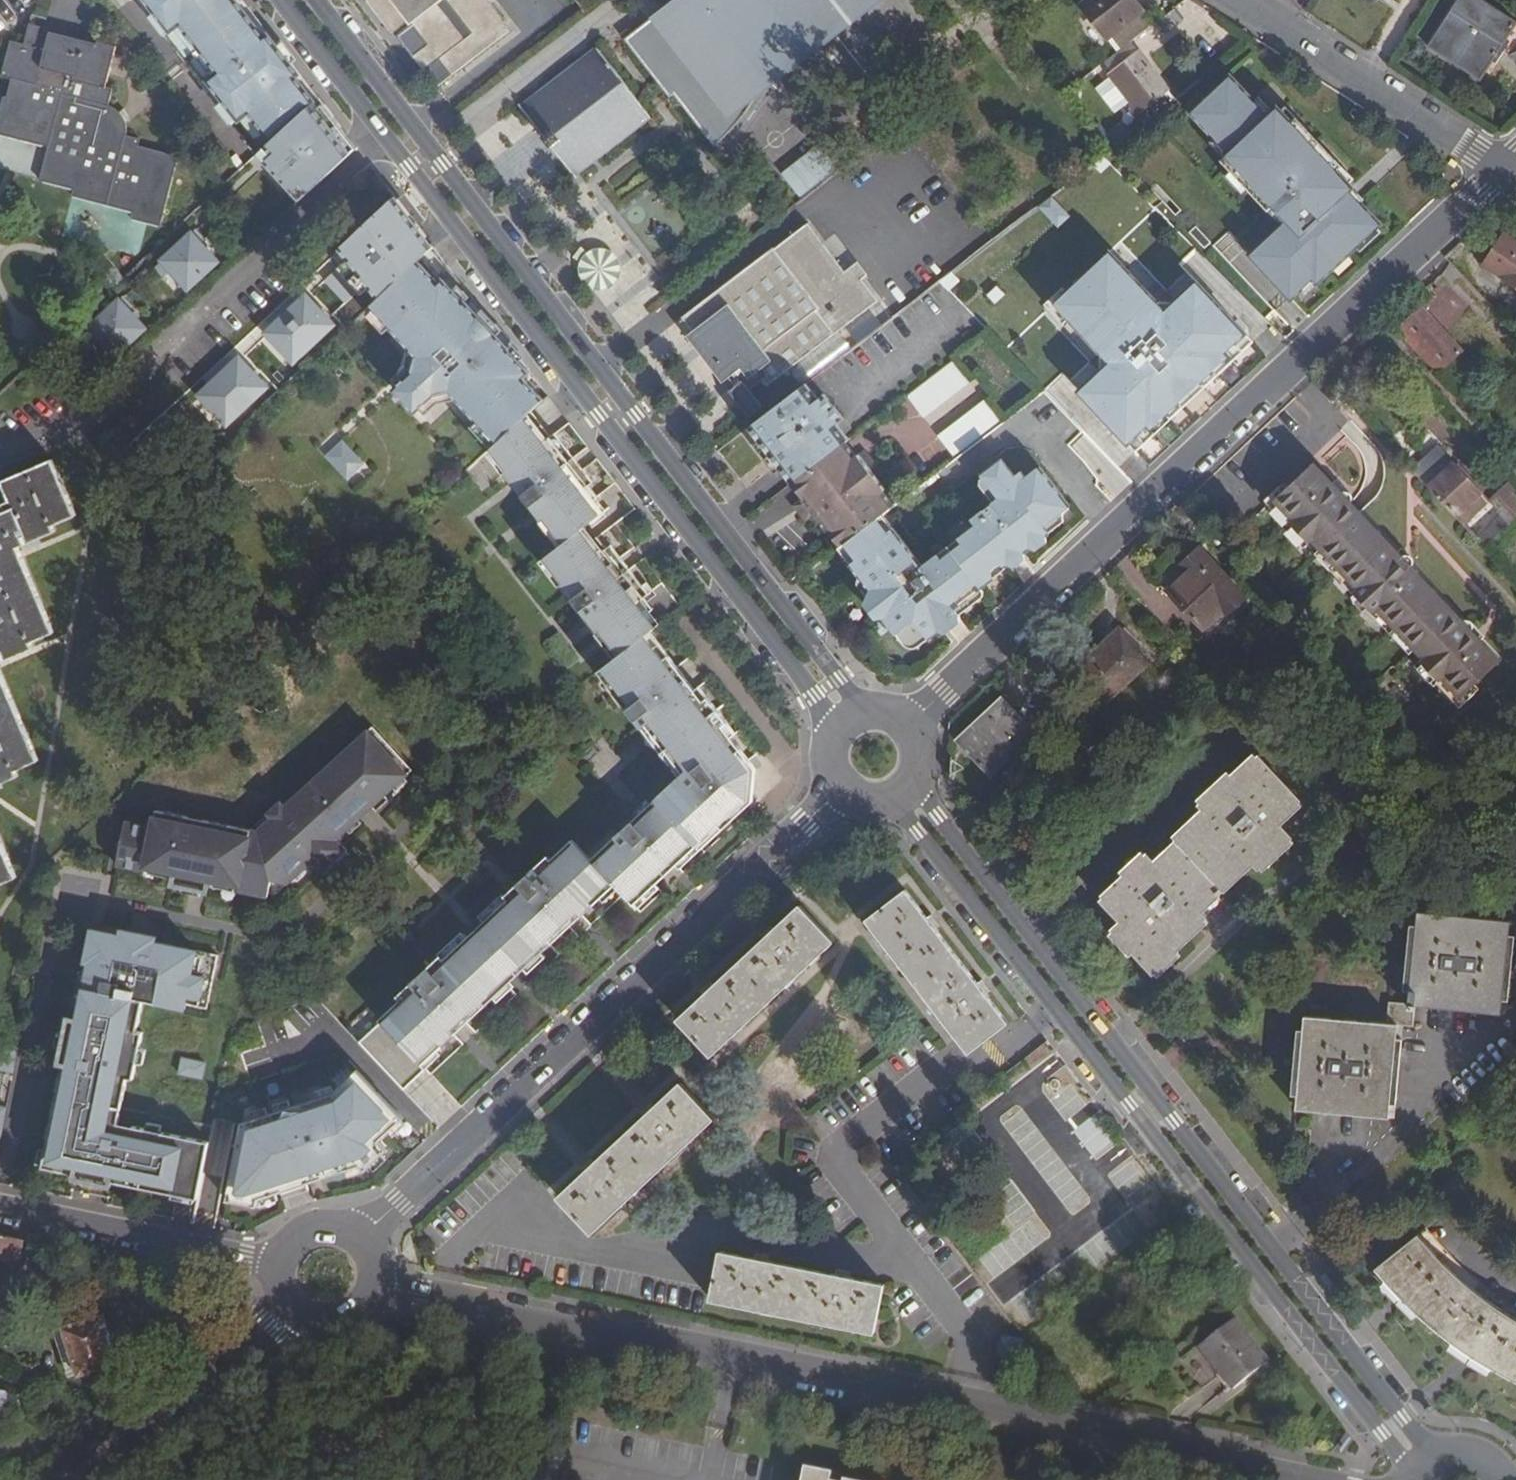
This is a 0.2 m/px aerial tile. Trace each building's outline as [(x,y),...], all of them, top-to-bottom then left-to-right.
[(169,34),(213,0),(143,0),(169,34)] [(169,34),(192,64),(251,21),(310,97),(320,95),(246,0),(213,0),(169,34)] [(424,10),(417,0),(365,0),(392,35),(408,22),(424,10)] [(486,0),(438,0),(424,10),(408,22),(392,35),(434,89),(450,77),(510,31),(486,0)] [(424,10),(438,0),(417,0),(424,10)] [(660,106),(664,103),(705,155),(714,147),(719,142),(720,142),(722,139),(724,137),(733,127),(734,126),(744,112),(750,104),(751,101),(758,90),(759,87),(762,83),(765,74),(770,59),(783,49),(786,52),(814,29),(812,27),(826,16),(828,19),(853,0),(705,0),(696,7),(692,1),(662,25),(667,31),(660,36),(641,27),(615,48),(660,106)] [(641,27),(660,36),(667,31),(662,25),(692,1),(696,7),(705,0),(676,0),(641,27)] [(744,112),(887,0),(853,0),(828,19),(826,16),(812,27),(814,29),(786,52),(783,49),(770,59),(765,74),(762,83),(759,87),(758,90),(751,101),(750,104),(744,112)] [(1080,7),(1108,42),(1142,15),(1131,0),(1089,0),(1080,7)] [(1429,49),(1482,83),(1502,51),(1515,60),(1515,24),(1479,0),(1461,0),(1429,49)] [(1172,11),(1153,26),(1163,37),(1182,23),(1172,11)] [(251,21),(192,64),(261,153),(262,152),(316,102),(321,97),(320,95),(310,97),(251,21)] [(32,24),(26,48),(12,45),(3,80),(12,82),(8,101),(5,101),(0,117),(0,138),(50,152),(41,184),(75,193),(73,199),(134,215),(133,222),(162,229),(181,157),(141,146),(143,140),(129,136),(130,135),(130,133),(131,131),(131,129),(131,126),(131,124),(131,123),(130,120),(129,119),(128,116),(127,115),(126,114),(124,112),(123,111),(121,110),(119,109),(117,108),(115,107),(113,107),(118,90),(109,88),(119,47),(32,24)] [(1101,67),(1108,77),(1137,55),(1129,45),(1101,67)] [(573,178),(651,116),(598,47),(519,109),(573,178)] [(1137,55),(1108,77),(1137,114),(1167,93),(1137,55)] [(1231,77),(1193,112),(1217,137),(1231,152),(1225,157),(1222,161),(1232,171),(1248,189),(1268,210),(1273,206),(1288,221),(1282,226),(1250,257),(1290,300),(1300,290),(1312,279),(1316,284),(1355,247),(1375,229),(1378,226),(1358,204),(1353,208),(1343,197),(1351,189),(1348,186),(1327,163),(1302,136),(1281,113),(1277,109),(1274,112),(1269,117),(1255,102),(1231,77)] [(1167,93),(1137,114),(1145,125),(1174,102),(1167,93)] [(321,97),(316,102),(334,125),(335,124),(346,138),(347,136),(357,149),(359,148),(321,97)] [(1260,97),(1255,102),(1269,117),(1274,112),(1260,97)] [(334,125),(316,102),(262,152),(303,200),(357,149),(347,136),(346,138),(335,124),(334,125)] [(1286,108),(1281,113),(1302,136),(1307,131),(1286,108)] [(1217,137),(1212,142),(1225,157),(1231,152),(1217,137)] [(1332,158),(1327,163),(1348,186),(1353,181),(1332,158)] [(1242,193),(1248,189),(1232,171),(1227,176),(1242,193)] [(1351,189),(1343,197),(1353,208),(1358,204),(1361,200),(1351,189)] [(1268,210),(1282,226),(1288,221),(1273,206),(1268,210)] [(356,263),(383,288),(427,242),(400,216),(356,263)] [(762,406),(751,391),(762,381),(767,387),(877,299),(858,275),(851,280),(806,223),(773,250),(771,247),(682,318),(690,329),(684,335),(720,381),(726,376),(733,384),(727,389),(749,417),(762,406)] [(200,227),(195,232),(204,242),(209,237),(200,227)] [(1380,234),(1375,229),(1355,247),(1360,252),(1380,234)] [(1476,265),(1515,290),(1515,240),(1498,229),(1476,265)] [(195,232),(159,266),(169,276),(175,270),(191,287),(220,260),(204,242),(195,232)] [(629,244),(584,253),(592,289),(637,279),(629,244)] [(532,372),(435,245),(394,284),(371,305),(424,362),(394,389),(417,414),(439,393),(452,392),(499,443),(536,409),(546,399),(526,378),(532,372)] [(1169,421),(1182,408),(1175,399),(1194,382),(1202,390),(1231,364),(1251,344),(1194,286),(1172,305),(1163,314),(1155,314),(1156,305),(1108,253),(1053,305),(1099,356),(1109,356),(1108,365),(1099,374),(1077,394),(1132,455),(1154,435),(1169,421)] [(1441,278),(1425,293),(1454,323),(1470,309),(1441,278)] [(1312,279),(1300,290),(1304,295),(1316,284),(1312,279)] [(127,295),(122,300),(131,310),(136,305),(127,295)] [(122,300),(86,334),(95,344),(102,338),(118,355),(147,328),(131,310),(122,300)] [(1419,301),(1392,325),(1434,372),(1461,348),(1419,301)] [(1163,314),(1172,305),(1156,305),(1155,314),(1163,314)] [(241,396),(246,401),(276,371),(253,347),(244,356),(230,342),(190,382),(223,414),(241,396)] [(1099,356),(1099,374),(1108,365),(1109,356),(1099,356)] [(955,358),(907,395),(923,416),(971,379),(955,358)] [(1175,399),(1182,408),(1202,390),(1194,382),(1175,399)] [(749,428),(771,457),(776,453),(784,463),(829,428),(826,425),(830,422),(833,425),(835,424),(842,419),(824,395),(817,400),(805,385),(749,428)] [(956,460),(1004,422),(988,401),(940,439),(956,460)] [(567,539),(563,542),(548,553),(561,571),(566,579),(562,582),(601,632),(647,597),(600,537),(594,542),(584,528),(603,513),(595,502),(601,497),(536,409),(499,443),(493,449),(544,517),(549,513),(567,539)] [(776,453),(771,457),(792,483),(799,478),(848,440),(835,424),(833,425),(830,422),(826,425),(829,428),(784,463),(776,453)] [(328,455),(348,479),(368,463),(348,439),(328,455)] [(848,440),(799,478),(811,493),(859,454),(848,440)] [(1409,468),(1484,546),(1515,515),(1515,491),(1505,480),(1487,497),(1435,443),(1409,468)] [(865,451),(859,454),(811,493),(804,499),(816,515),(830,533),(835,529),(848,545),(876,523),(881,520),(891,511),(879,497),(887,490),(893,486),(865,451)] [(1016,540),(1026,552),(1048,535),(1043,528),(1068,508),(1037,469),(1023,480),(1018,474),(1012,478),(998,462),(979,478),(998,500),(969,522),(974,528),(957,542),(961,547),(951,556),(940,564),(936,558),(921,570),(892,533),(888,536),(876,523),(848,545),(846,546),(859,562),(854,566),(875,591),(871,599),(902,636),(926,643),(937,634),(924,617),(941,603),(950,614),(988,584),(988,574),(995,569),(1001,571),(1003,570),(992,557),(1016,540)] [(1320,494),(1332,484),(1313,464),(1274,501),(1292,520),(1287,524),(1307,545),(1312,541),(1423,658),(1418,663),(1438,683),(1442,679),(1460,698),(1498,662),(1479,642),(1468,652),(1460,643),(1471,633),(1472,626),(1470,623),(1464,620),(1460,621),(1404,562),(1393,572),(1385,563),(1396,553),(1352,506),(1353,500),(1351,495),(1347,493),(1341,494),(1329,504),(1320,494)] [(10,659),(14,667),(38,657),(36,651),(61,641),(23,548),(34,543),(37,551),(62,542),(59,534),(84,524),(64,471),(14,491),(25,518),(13,523),(10,515),(0,519),(0,664),(10,659)] [(1341,494),(1332,484),(1320,494),(1329,504),(1341,494)] [(879,497),(891,511),(898,505),(887,490),(879,497)] [(1194,497),(1181,509),(1186,515),(1200,504),(1194,497)] [(816,515),(804,499),(793,507),(805,523),(816,515)] [(1213,510),(1194,527),(1204,537),(1223,520),(1213,510)] [(563,542),(567,539),(549,513),(544,517),(563,542)] [(881,520),(876,523),(888,536),(892,533),(881,520)] [(835,529),(830,533),(843,549),(846,546),(848,545),(835,529)] [(1003,570),(1026,552),(1016,540),(992,557),(1003,570)] [(946,550),(951,556),(961,547),(957,542),(946,550)] [(1218,639),(1259,602),(1205,544),(1164,582),(1218,639)] [(843,549),(841,551),(854,566),(859,562),(846,546),(843,549)] [(946,550),(936,558),(940,564),(951,556),(946,550)] [(1404,562),(1396,553),(1385,563),(1393,572),(1404,562)] [(647,597),(601,632),(619,655),(652,630),(658,625),(650,613),(655,609),(647,597)] [(954,620),(950,614),(941,603),(924,617),(937,634),(954,620)] [(1127,626),(1100,658),(1136,688),(1163,656),(1127,626)] [(599,670),(665,754),(670,750),(690,775),(685,779),(682,776),(595,857),(578,838),(542,871),(537,865),(483,916),(496,929),(499,926),(532,961),(565,930),(561,927),(577,912),(586,911),(603,895),(607,899),(621,886),(637,903),(723,824),(726,827),(755,800),(748,790),(741,789),(743,774),(751,775),(760,767),(652,630),(619,655),(599,670)] [(1479,642),(1471,633),(1460,643),(1468,652),(1479,642)] [(17,781),(15,776),(41,766),(0,666),(0,788),(17,781)] [(996,777),(1047,731),(1012,694),(962,740),(996,777)] [(374,727),(334,764),(374,808),(378,812),(391,800),(387,796),(414,770),(374,727)] [(665,754),(682,776),(685,779),(690,775),(670,750),(665,754)] [(1292,844),(1278,828),(1301,807),(1258,762),(1235,783),(1232,779),(1199,811),(1206,818),(1176,846),(1179,850),(1158,870),(1148,859),(1103,901),(1125,926),(1113,937),(1154,980),(1179,958),(1175,954),(1206,924),(1198,916),(1251,866),(1259,875),(1292,844)] [(321,775),(362,819),(374,808),(334,764),(321,775)] [(755,800),(760,767),(751,775),(743,774),(741,789),(748,790),(755,800)] [(127,823),(118,867),(146,873),(147,869),(178,876),(177,882),(209,889),(211,882),(278,896),(314,862),(318,867),(343,844),(339,840),(362,819),(321,775),(287,807),(283,803),(270,815),(274,818),(260,832),(253,830),(205,821),(204,827),(190,825),(191,818),(158,812),(155,828),(127,823)] [(270,815),(253,830),(260,832),(274,818),(270,815)] [(16,881),(0,841),(0,887),(16,881)] [(343,844),(318,867),(323,872),(348,850),(343,844)] [(177,882),(176,887),(209,893),(209,889),(177,882)] [(1008,1023),(906,890),(869,920),(968,1052),(1008,1023)] [(680,1020),(712,1054),(833,941),(802,906),(680,1020)] [(510,982),(532,961),(499,926),(496,929),(483,916),(468,929),(480,943),(477,947),(510,982)] [(1418,917),(1414,971),(1434,973),(1431,1011),(1504,1017),(1512,924),(1418,917)] [(406,1087),(443,1053),(439,1049),(439,1047),(456,1032),(452,1028),(473,1008),(477,1013),(510,982),(477,947),(480,943),(468,929),(412,981),(418,987),(362,1039),(406,1087)] [(116,1182),(201,1199),(212,1143),(137,1128),(134,1138),(119,1135),(131,1079),(137,1080),(146,1033),(140,1032),(147,1002),(188,1010),(190,1004),(211,1008),(221,956),(159,943),(150,942),(151,936),(124,931),(123,936),(95,930),(88,963),(92,964),(81,1020),(77,1019),(67,1065),(71,1066),(59,1127),(55,1126),(46,1168),(79,1175),(78,1180),(115,1187),(116,1182)] [(1434,973),(1414,971),(1412,1009),(1418,1010),(1431,1011),(1434,973)] [(1328,1063),(1308,1062),(1303,1116),(1395,1123),(1403,1031),(1416,1031),(1418,1010),(1412,1009),(1396,1008),(1394,1030),(1331,1025),(1328,1063)] [(62,1064),(67,1065),(77,1019),(72,1018),(62,1064)] [(1312,1023),(1308,1062),(1328,1063),(1331,1025),(1312,1023)] [(208,1064),(184,1059),(181,1075),(205,1079),(208,1064)] [(245,1123),(230,1201),(259,1206),(261,1199),(366,1176),(371,1181),(393,1160),(379,1146),(403,1122),(357,1074),(332,1098),(245,1123)] [(559,1196),(592,1231),(715,1118),(682,1083),(653,1110),(642,1119),(596,1162),(585,1172),(559,1196)] [(1018,1161),(1049,1141),(1014,1089),(983,1109),(1018,1161)] [(649,1105),(638,1115),(642,1119),(653,1110),(649,1105)] [(8,1109),(0,1107),(0,1150),(8,1109)] [(596,1162),(592,1159),(581,1168),(585,1172),(596,1162)] [(1103,1192),(1062,1220),(1098,1272),(1139,1244),(1103,1192)] [(1418,1233),(1377,1272),(1416,1310),(1459,1343),(1506,1372),(1515,1377),(1515,1310),(1491,1295),(1453,1266),(1418,1233)] [(0,1235),(0,1260),(17,1263),(22,1240),(0,1235)] [(887,1289),(723,1254),(713,1302),(877,1336),(887,1289)] [(63,1330),(76,1374),(77,1378),(119,1364),(103,1315),(62,1329),(63,1330)] [(1242,1394),(1281,1358),(1242,1316),(1203,1352),(1242,1394)] [(69,1376),(76,1374),(63,1330),(55,1332),(69,1376)] [(1001,1360),(1020,1364),(1025,1340),(1006,1336),(1001,1360)] [(828,1473),(802,1468),(800,1479),(827,1479),(828,1473)]
